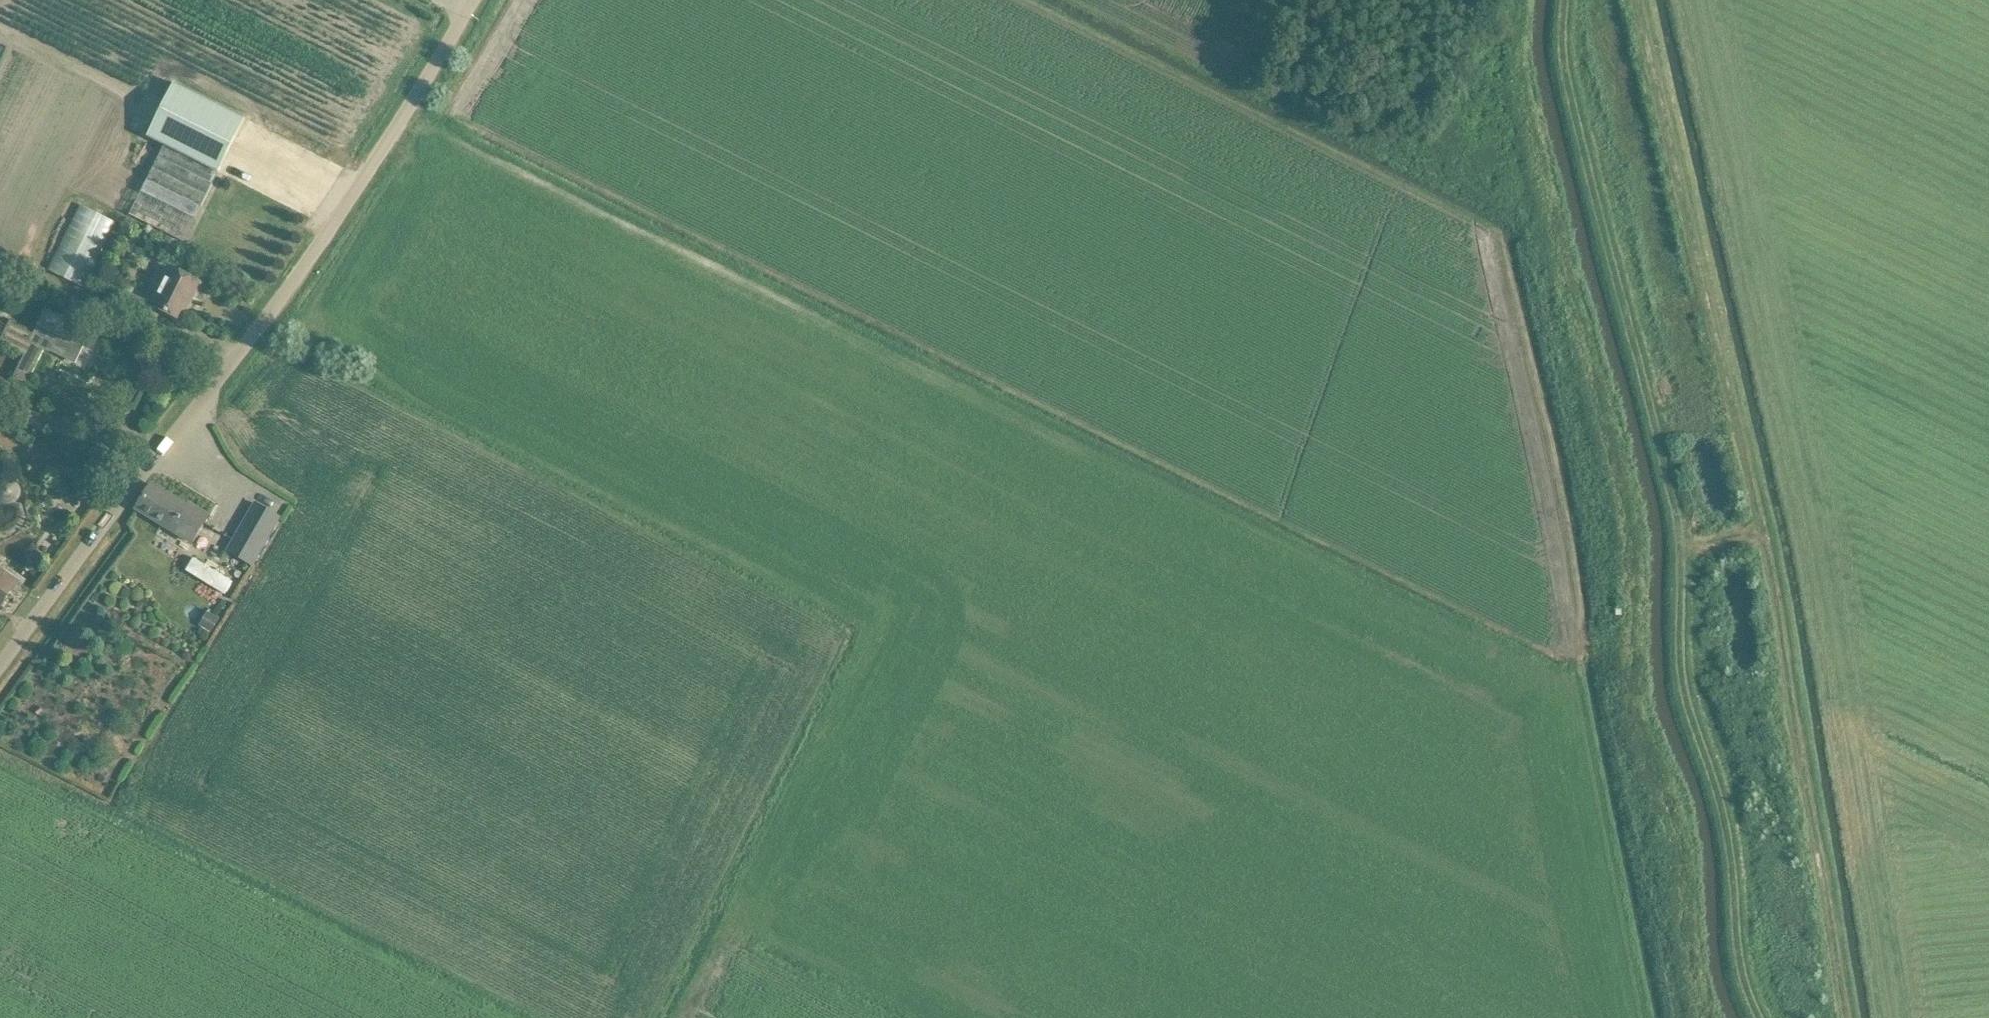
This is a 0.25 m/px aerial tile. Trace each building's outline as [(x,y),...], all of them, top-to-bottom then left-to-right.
[(148,136),(167,146),(130,215),(183,243),(219,173),(218,173),(246,119),(174,83),(148,136)] [(47,269),(82,287),(116,223),(81,205),(47,269)] [(201,283),(183,274),(171,267),(152,305),(182,320),(201,283)] [(5,288),(4,292),(5,295),(9,297),(13,295),(14,292),(13,288),(9,286),(5,288)] [(148,303),(126,291),(120,303),(142,314),(148,303)] [(93,332),(46,310),(35,334),(10,322),(0,343),(25,355),(14,376),(28,383),(45,347),(76,363),(93,332)] [(209,516),(205,514),(188,503),(186,506),(152,485),(136,508),(193,544),(209,516)] [(257,501),(229,551),(256,567),(284,517),(257,501)] [(19,581),(0,567),(0,608),(19,581)] [(211,611),(201,625),(213,633),(222,619),(211,611)]
